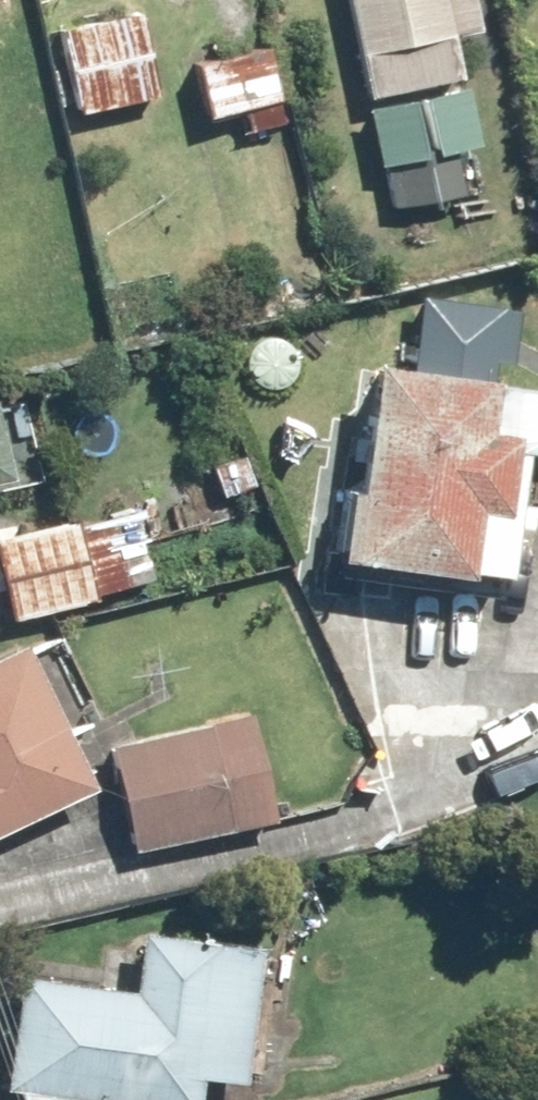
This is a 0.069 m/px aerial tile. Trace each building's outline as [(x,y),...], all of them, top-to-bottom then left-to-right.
[(49,22),(73,118),(171,93),(148,0),(135,0),(49,22)] [(492,26),(487,0),(348,0),(390,214),(489,194),(466,80),(472,78),(463,32),(492,26)] [(286,43),(198,55),(205,109),(294,97),(286,43)] [(391,351),(377,475),(363,474),(355,546),(521,566),(536,444),(537,444),(537,368),(391,351)] [(0,397),(0,482),(26,476),(8,395),(0,397)] [(0,530),(0,545),(14,616),(178,583),(161,498),(0,530)] [(0,647),(0,828),(101,788),(39,632),(0,647)] [(273,715),(113,745),(132,846),(292,816),(273,715)] [(153,928),(150,981),(27,975),(18,1086),(32,1088),(34,1099),(209,1099),(209,1073),(265,1073),(266,933),(153,928)]
